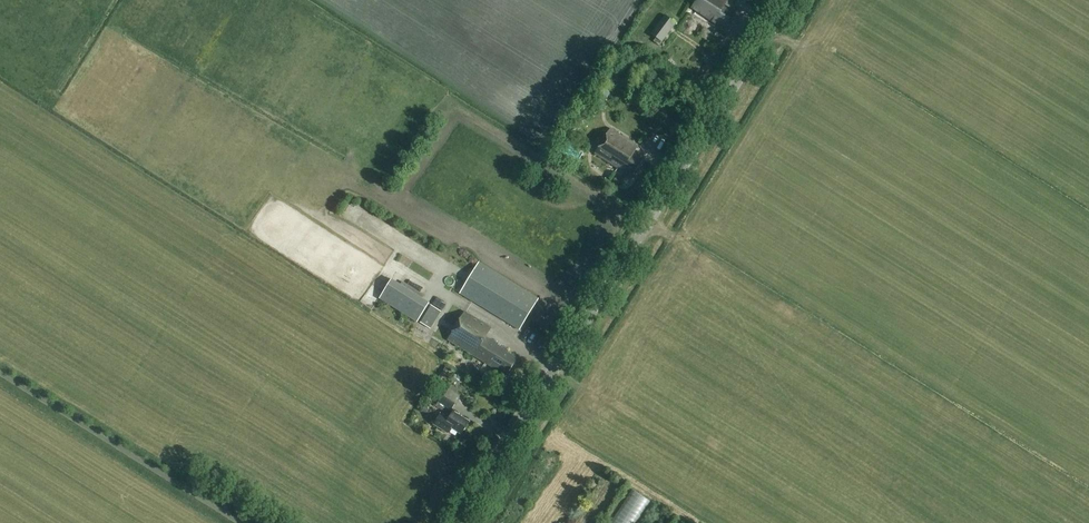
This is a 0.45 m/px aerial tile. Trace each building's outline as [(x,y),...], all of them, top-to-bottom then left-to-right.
[(734,15),(724,8),(728,1),(727,0),(697,0),(692,8),(726,29),(734,15)] [(662,43),(677,24),(665,15),(651,34),(662,43)] [(668,62),(672,57),(668,53),(664,59),(668,62)] [(622,89),(630,78),(617,67),(608,78),(622,89)] [(632,177),(644,159),(634,153),(638,147),(610,130),(595,154),(632,177)] [(618,178),(619,171),(612,169),(610,176),(618,178)] [(520,330),(540,299),(480,262),(460,294),(520,330)] [(391,279),(379,297),(417,322),(429,303),(391,279)] [(441,312),(431,306),(420,323),(430,329),(441,312)] [(507,376),(518,359),(507,352),(508,349),(487,336),(492,328),(466,312),(449,339),(507,376)] [(452,410),(457,402),(443,394),(436,406),(442,410),(445,406),(452,410)] [(470,422),(454,411),(449,418),(442,413),(434,424),(448,433),(453,428),(461,434),(470,422)] [(657,499),(639,488),(617,522),(642,522),(657,499)]
